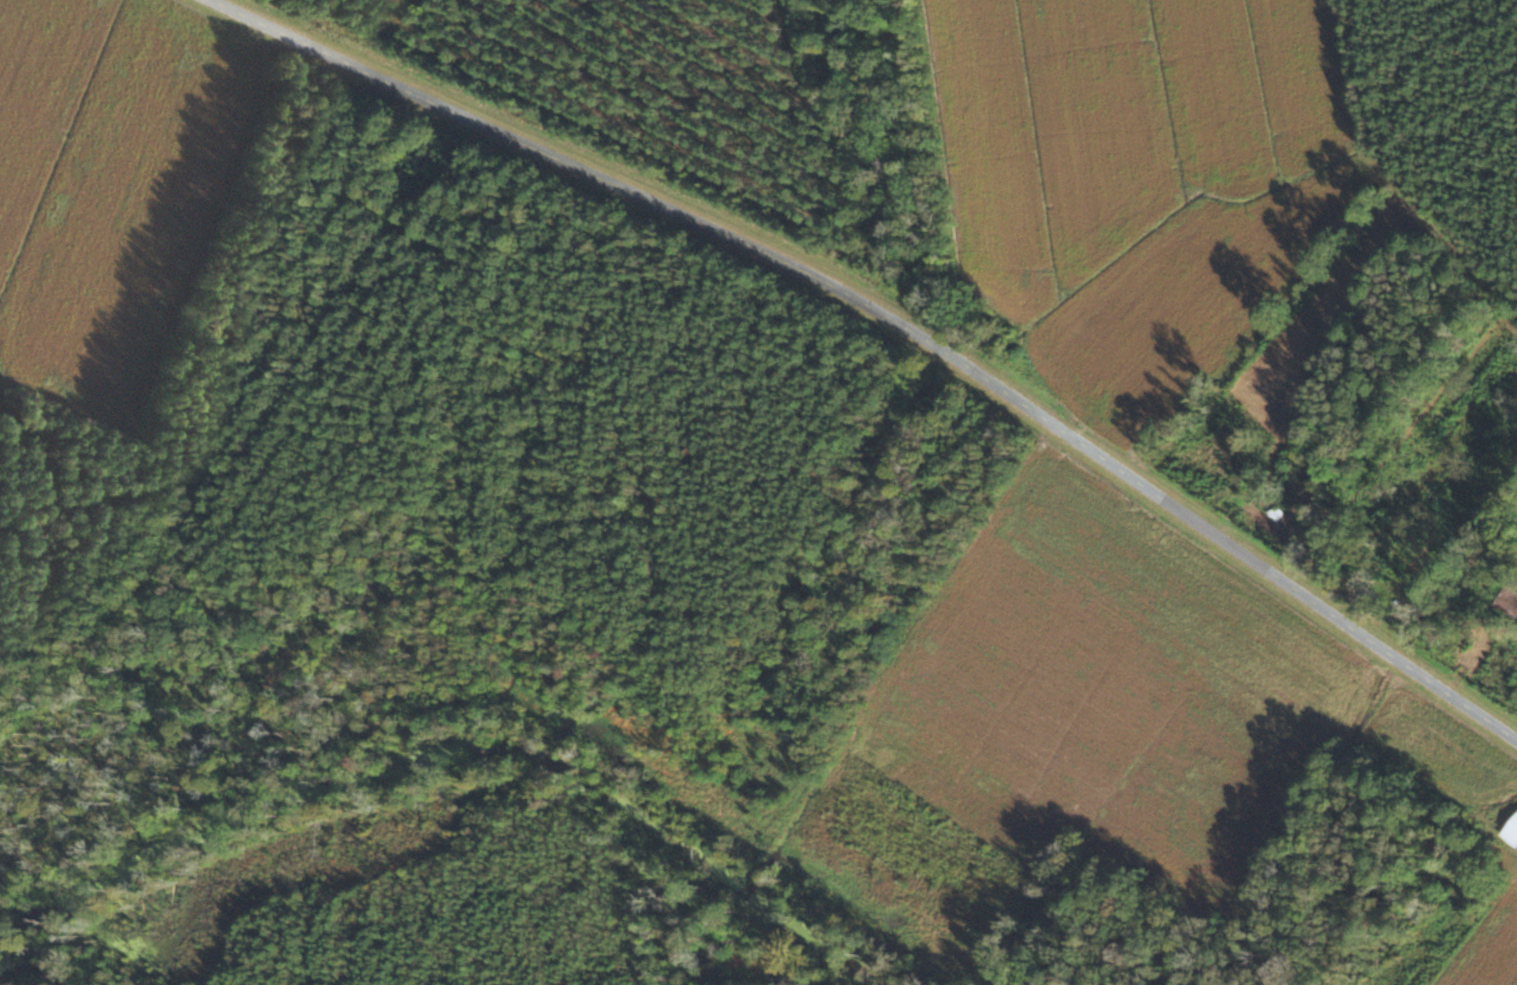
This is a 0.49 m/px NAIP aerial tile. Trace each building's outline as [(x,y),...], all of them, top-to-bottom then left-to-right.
[(1511,579),(1498,598),(1516,611),(1516,583),(1511,579)] [(1502,833),(1516,847),(1516,817),(1502,833)]
